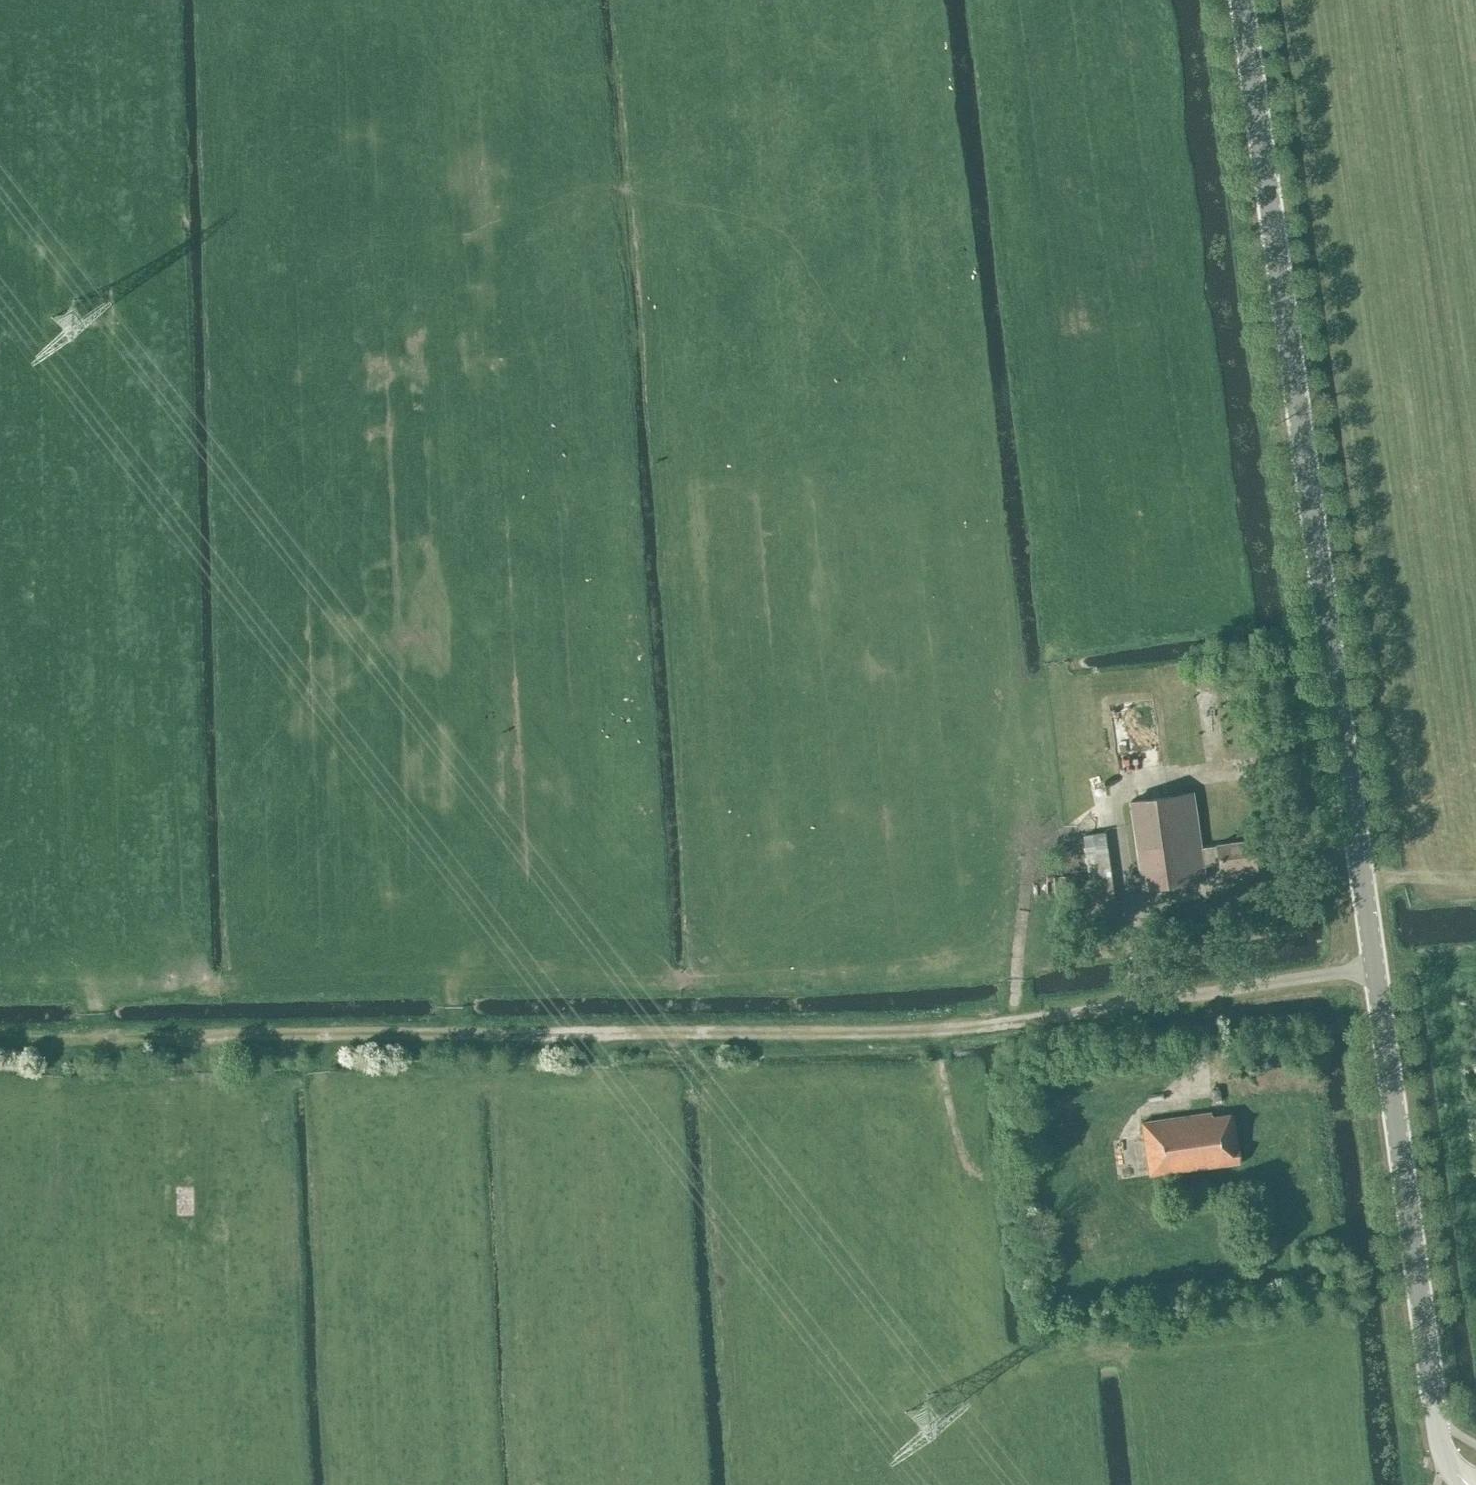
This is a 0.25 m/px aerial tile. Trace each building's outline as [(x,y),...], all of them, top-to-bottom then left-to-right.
[(1203,865),(1201,848),(1192,793),(1130,802),(1144,888),(1205,879),(1203,865)] [(1117,917),(1105,832),(1082,835),(1084,852),(1052,856),(1061,925),(1117,917)] [(1201,848),(1203,865),(1220,863),(1221,870),(1256,865),(1252,839),(1217,844),(1217,845),(1201,848)] [(1213,1116),(1212,1112),(1210,1097),(1191,1100),(1193,1115),(1142,1122),(1150,1175),(1240,1163),(1238,1146),(1233,1113),(1213,1116)]
